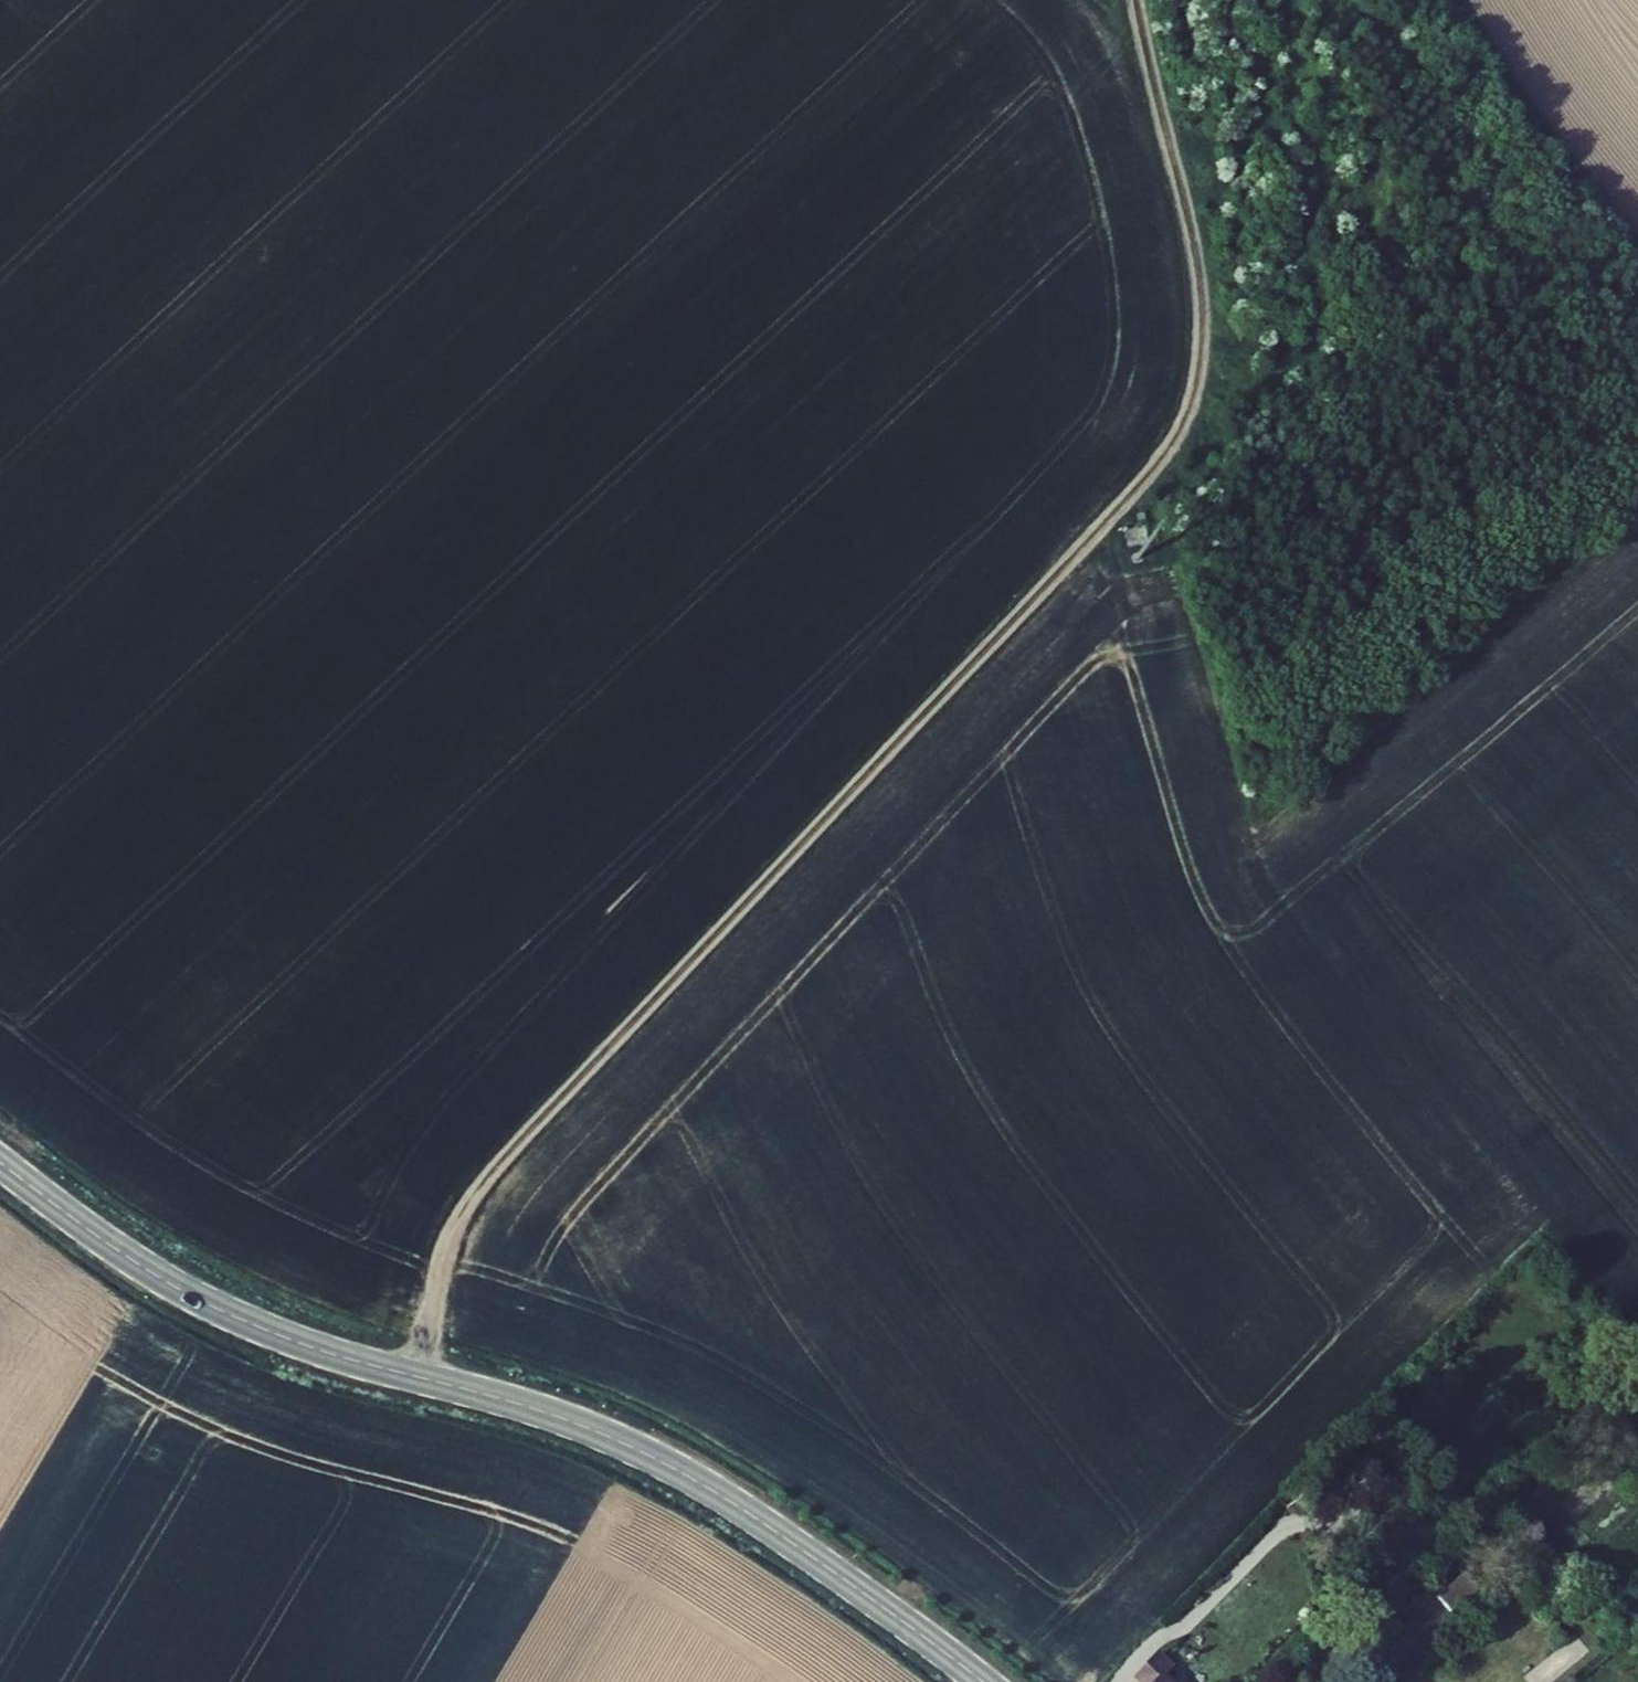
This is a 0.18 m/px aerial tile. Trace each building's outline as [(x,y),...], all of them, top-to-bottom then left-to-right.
[(1437,1597),(1448,1610),(1475,1586),(1464,1574),(1437,1597)] [(1448,1610),(1459,1623),(1486,1599),(1475,1586),(1448,1610)] [(1576,1681),(1637,1681),(1637,1659),(1621,1641),(1576,1681)] [(1161,1678),(1172,1666),(1158,1653),(1136,1677),(1141,1681),(1166,1681),(1161,1678)]
